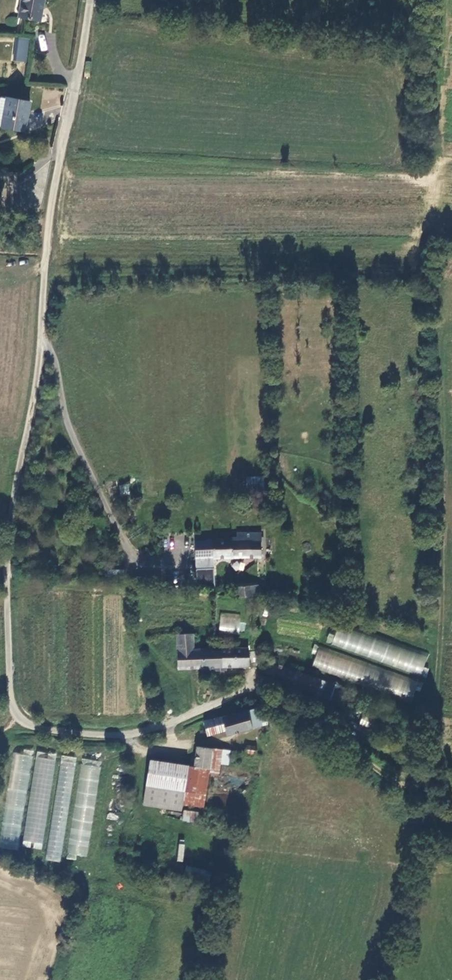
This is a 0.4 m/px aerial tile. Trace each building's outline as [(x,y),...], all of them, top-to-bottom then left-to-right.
[(46,0),(23,0),(20,16),(42,21),(46,0)] [(17,25),(17,17),(6,17),(6,25),(17,25)] [(27,62),(29,40),(15,40),(13,61),(27,62)] [(37,103),(7,97),(1,126),(32,131),(37,103)] [(267,472),(250,473),(250,485),(267,484),(267,472)] [(120,495),(129,494),(129,484),(119,485),(120,495)] [(240,535),(240,537),(235,537),(235,535),(215,536),(215,535),(193,536),(195,564),(217,563),(216,559),(264,558),(264,536),(264,529),(246,528),(246,533),(242,533),(240,535)] [(241,595),(263,595),(263,585),(241,585),(241,595)] [(241,613),(221,611),(218,632),(238,635),(241,613)] [(420,676),(428,653),(339,623),(331,645),(420,676)] [(195,630),(178,632),(181,667),(205,665),(203,647),(196,647),(195,630)] [(422,680),(314,643),(306,666),(414,703),(422,680)] [(253,662),(252,644),(203,647),(205,665),(207,672),(214,671),(214,664),(253,662)] [(311,687),(310,691),(334,700),(339,685),(301,671),(297,682),(311,687)] [(265,723),(265,704),(253,706),(208,719),(212,733),(231,728),(232,732),(265,723)] [(262,754),(264,744),(253,742),(251,752),(262,754)] [(197,766),(212,768),(213,747),(198,746),(197,766)] [(13,753),(0,841),(0,848),(19,850),(33,756),(13,753)] [(78,758),(63,756),(46,860),(61,863),(78,758)] [(58,760),(36,757),(22,841),(45,844),(58,760)] [(86,857),(101,763),(81,760),(66,853),(86,857)] [(196,804),(209,805),(212,768),(197,766),(152,762),(150,788),(197,791),(196,804)] [(150,808),(190,810),(190,804),(196,804),(197,791),(150,788),(150,808)] [(208,810),(194,810),(194,819),(208,820),(208,810)] [(207,886),(210,872),(186,866),(182,879),(207,886)]
